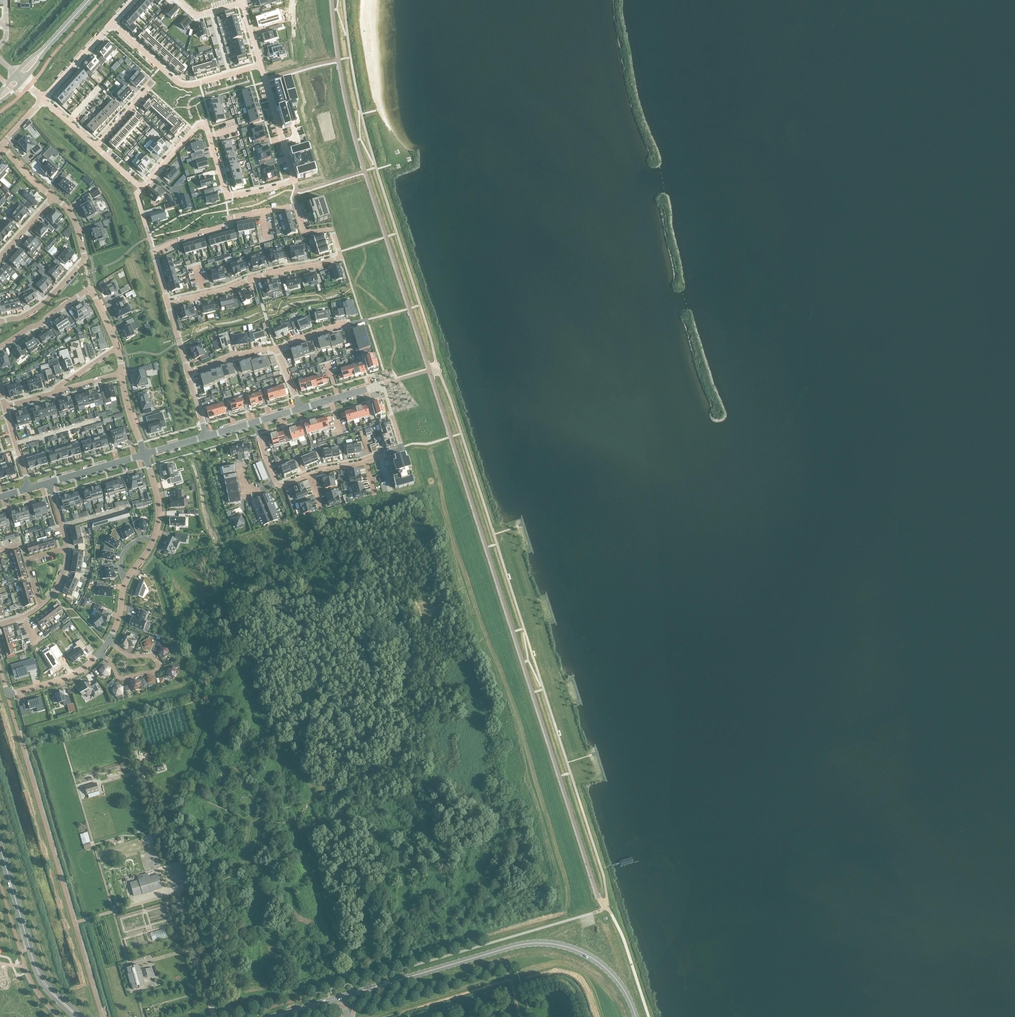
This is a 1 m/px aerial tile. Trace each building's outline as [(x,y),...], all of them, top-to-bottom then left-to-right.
[(151,5),(145,0),(143,0),(141,3),(147,9),(151,5)] [(143,13),(147,9),(141,3),(137,7),(143,13)] [(167,8),(160,16),(163,18),(166,14),(171,19),(174,16),(175,17),(177,14),(176,13),(179,10),(178,9),(178,8),(176,6),(175,7),(174,5),(169,11),(167,8)] [(143,13),(137,7),(133,11),(140,17),(143,13)] [(261,15),(264,27),(271,25),(271,24),(274,23),(274,24),(281,22),(279,16),(280,16),(278,9),(261,15)] [(130,15),(136,21),(140,17),(133,11),(130,15)] [(236,16),(236,15),(235,11),(224,14),(225,20),(227,20),(226,19),(236,17),(236,16)] [(136,21),(130,15),(126,19),(131,24),(133,25),(136,21)] [(186,17),(179,25),(184,30),(192,22),(186,17)] [(228,24),(228,25),(238,22),(237,18),(236,19),(236,17),(226,19),(227,20),(228,24)] [(126,19),(122,23),(127,28),(131,24),(126,19)] [(228,25),(228,24),(227,25),(228,30),(239,27),(238,24),(237,22),(238,22),(228,25)] [(131,24),(127,28),(133,33),(137,29),(133,25),(131,24)] [(198,27),(197,27),(201,38),(208,36),(208,37),(211,36),(209,31),(206,32),(204,25),(203,25),(203,24),(198,26),(198,27)] [(278,39),(276,31),(271,33),(271,31),(278,29),(277,26),(269,28),(270,30),(266,31),(267,34),(262,35),(264,43),(278,39)] [(239,27),(228,30),(230,35),(241,32),(240,32),(239,30),(240,30),(239,27)] [(141,40),(143,41),(148,35),(144,31),(138,38),(141,40)] [(241,32),(230,35),(232,41),(242,38),(241,34),(241,32)] [(152,38),(148,35),(143,41),(144,43),(146,45),(152,38)] [(156,42),(152,38),(146,45),(148,47),(150,48),(156,42)] [(244,46),(243,44),(242,41),(231,44),(233,49),(244,46)] [(105,42),(101,47),(108,53),(112,49),(115,52),(117,49),(112,45),(110,47),(105,42)] [(154,52),(160,45),(156,42),(150,48),(152,50),(151,50),(154,52)] [(279,43),(273,45),(274,49),(271,49),(268,51),(270,57),(270,58),(274,56),(274,55),(278,54),(279,57),(279,58),(286,56),(284,50),(283,50),(282,47),(282,46),(279,47),(278,44),(279,44),(279,43)] [(156,54),(157,55),(158,55),(163,49),(160,45),(154,52),(156,54)] [(243,47),(244,46),(233,49),(232,49),(233,55),(236,54),(245,51),(244,48),(243,47)] [(101,47),(96,51),(102,56),(100,59),(104,63),(107,60),(104,58),(108,53),(101,47)] [(167,52),(163,49),(158,55),(157,55),(159,57),(160,57),(161,59),(167,52)] [(236,54),(237,59),(247,57),(247,56),(246,57),(246,55),(245,51),(236,54)] [(165,62),(171,56),(167,52),(161,59),(162,59),(163,60),(165,62)] [(175,59),(171,56),(165,62),(167,64),(169,65),(175,59)] [(92,57),(88,61),(95,68),(99,63),(102,66),(104,63),(100,59),(97,61),(92,57)] [(237,59),(236,60),(238,65),(249,62),(247,58),(247,57),(237,59)] [(173,69),(179,62),(175,59),(169,65),(169,66),(171,68),(171,67),(173,69)] [(88,61),(83,66),(89,71),(86,73),(91,78),(93,75),(90,72),(95,68),(88,61)] [(174,71),(176,73),(182,66),(179,62),(173,69),(174,70),(174,71)] [(182,66),(176,73),(178,75),(179,74),(180,76),(186,69),(182,66)] [(137,72),(134,77),(141,83),(145,78),(140,74),(142,71),(137,67),(134,70),(137,72)] [(80,69),(76,73),(83,80),(87,76),(80,69)] [(76,73),(73,77),(80,84),(83,80),(76,73)] [(69,81),(76,88),(80,84),(73,77),(69,81)] [(127,78),(124,81),(129,85),(131,83),(136,88),(141,83),(134,77),(130,81),(127,78)] [(289,79),(274,83),(281,107),(279,108),(285,128),(300,124),(295,108),(297,107),(289,79)] [(69,81),(65,85),(72,92),(76,88),(69,81)] [(125,87),(120,91),(128,98),(132,93),(126,88),(129,85),(124,81),(122,84),(125,87)] [(65,85),(61,89),(68,96),(72,92),(65,85)] [(61,89),(58,93),(65,100),(68,96),(61,89)] [(243,97),(253,95),(251,89),(242,92),(243,97)] [(113,93),(111,96),(116,100),(118,97),(123,102),(128,98),(120,91),(116,96),(113,93)] [(58,93),(54,97),(61,104),(65,100),(58,93)] [(243,97),(245,103),(254,100),(253,95),(243,97)] [(152,106),(157,101),(155,99),(156,99),(153,96),(148,102),(152,106)] [(211,107),(222,104),(220,99),(210,102),(211,107)] [(113,100),(109,104),(116,111),(120,107),(113,100)] [(256,105),(254,100),(245,103),(246,108),(256,105)] [(155,111),(161,105),(161,104),(160,105),(159,103),(157,101),(152,106),(151,108),(155,111)] [(147,112),(151,108),(152,106),(148,102),(146,104),(143,108),(147,112)] [(109,104),(106,108),(113,115),(116,111),(109,104)] [(211,107),(213,113),(224,109),(222,104),(211,107)] [(158,115),(164,108),(163,107),(163,106),(161,105),(155,111),(158,115)] [(257,110),(256,105),(246,108),(248,113),(257,110)] [(102,111),(102,112),(109,118),(113,115),(106,108),(102,112),(102,111)] [(162,118),(168,111),(166,110),(164,108),(158,115),(162,118)] [(213,113),(214,118),(225,115),(224,109),(213,113)] [(257,110),(248,113),(249,118),(259,115),(257,110)] [(166,122),(172,115),(170,114),(170,113),(168,111),(162,118),(166,122)] [(102,112),(98,115),(105,122),(109,118),(109,119),(109,118),(102,112)] [(135,116),(134,117),(140,123),(144,119),(138,114),(137,113),(135,116)] [(95,119),(94,119),(102,126),(105,122),(98,115),(95,119)] [(170,125),(176,119),(174,117),(172,115),(166,122),(170,125)] [(227,120),(225,115),(214,118),(216,123),(227,120)] [(259,115),(249,118),(251,124),(261,121),(259,115)] [(132,119),(130,121),(137,127),(140,123),(134,117),(132,119)] [(94,119),(91,123),(98,129),(101,126),(102,126),(94,119)] [(175,127),(180,122),(177,120),(176,119),(170,125),(173,128),(175,127)] [(128,123),(126,125),(133,131),(137,127),(130,121),(129,123),(128,123)] [(179,131),(185,125),(182,123),(181,123),(180,122),(175,127),(179,131)] [(91,123),(87,127),(94,134),(98,129),(91,123)] [(125,127),(123,129),(130,135),(133,131),(126,125),(125,127)] [(179,131),(175,127),(173,128),(170,132),(174,136),(177,133),(179,131)] [(264,133),(262,128),(255,130),(254,127),(249,128),(250,132),(252,131),(254,136),(264,133)] [(121,130),(120,132),(126,138),(130,135),(123,129),(122,130),(121,130)] [(118,134),(116,136),(123,142),(126,138),(120,132),(119,132),(120,133),(118,134)] [(265,139),(264,133),(254,136),(251,137),(253,142),(254,146),(259,144),(259,141),(265,139)] [(115,138),(113,140),(119,146),(123,142),(116,136),(114,138),(115,138)] [(157,138),(153,142),(162,151),(162,150),(161,150),(165,145),(163,143),(165,140),(160,136),(158,138),(157,138),(157,137),(157,138)] [(18,143),(27,153),(31,150),(35,155),(42,150),(39,146),(35,149),(26,137),(18,143)] [(111,141),(109,144),(110,145),(116,150),(119,146),(113,140),(111,142),(111,141)] [(232,140),(222,143),(223,149),(233,146),(232,140)] [(150,148),(158,155),(162,151),(153,142),(154,143),(150,148)] [(192,148),(190,148),(191,152),(194,151),(196,158),(203,155),(201,149),(204,149),(202,143),(199,144),(199,142),(195,143),(195,145),(191,146),(192,148)] [(233,146),(223,149),(225,154),(235,151),(233,146)] [(269,153),(268,148),(261,149),(260,147),(253,149),(253,152),(256,151),(257,157),(269,153)] [(297,150),(292,152),(295,162),(294,162),(295,166),(297,165),(298,167),(296,167),(300,178),(305,177),(305,178),(312,176),(311,175),(317,173),(309,147),(304,148),(303,147),(297,149),(297,150)] [(51,178),(58,172),(57,170),(59,168),(55,165),(53,167),(48,163),(47,162),(56,152),(51,148),(38,161),(43,166),(44,165),(45,166),(42,170),(42,169),(41,170),(42,170),(45,173),(44,174),(47,176),(51,179),(50,179),(51,179),(51,178)] [(235,157),(237,156),(235,151),(225,154),(227,159),(235,156),(235,157)] [(265,164),(265,161),(271,159),(269,153),(257,157),(259,162),(259,165),(265,164)] [(141,155),(137,159),(147,168),(146,167),(150,162),(142,155),(141,155)] [(235,156),(227,159),(228,165),(237,162),(235,157),(235,156)] [(134,165),(142,172),(142,173),(143,172),(147,168),(137,159),(137,160),(138,160),(134,165)] [(198,170),(209,166),(207,159),(196,162),(198,170)] [(2,161),(1,160),(1,161),(0,162),(0,175),(4,171),(5,172),(8,168),(7,167),(8,167),(8,166),(2,161)] [(241,169),(240,163),(229,167),(230,172),(241,169)] [(171,181),(179,173),(172,167),(165,175),(166,176),(164,179),(168,183),(170,181),(171,181)] [(275,173),(274,168),(267,170),(266,167),(260,168),(261,172),(263,177),(264,177),(275,173)] [(241,175),(243,174),(241,169),(230,172),(232,177),(241,175)] [(64,173),(59,179),(62,182),(60,185),(59,185),(60,186),(60,185),(70,194),(75,188),(76,187),(75,187),(65,179),(68,176),(64,173)] [(277,179),(275,173),(264,177),(266,182),(277,179)] [(201,187),(205,186),(214,183),(212,175),(203,178),(202,174),(197,175),(201,187)] [(86,176),(83,180),(90,185),(93,182),(93,181),(91,180),(86,176)] [(1,177),(0,178),(0,182),(7,188),(10,185),(2,179),(1,177)] [(156,196),(160,198),(165,193),(156,185),(152,191),(151,190),(146,195),(151,200),(154,196),(155,197),(156,196)] [(99,189),(89,195),(83,198),(86,203),(87,204),(81,207),(81,208),(83,212),(85,215),(87,218),(87,219),(88,219),(95,215),(95,214),(91,208),(94,206),(91,200),(102,194),(99,189)] [(207,203),(210,203),(219,200),(217,195),(216,192),(215,193),(214,191),(212,192),(211,189),(204,191),(206,200),(207,203)] [(36,206),(39,202),(39,201),(40,200),(38,198),(39,197),(38,196),(35,193),(34,193),(33,193),(31,191),(30,193),(28,192),(25,196),(24,196),(35,206),(36,206)] [(188,195),(180,198),(183,210),(192,208),(188,195)] [(312,211),(313,216),(316,223),(318,222),(331,218),(325,199),(309,204),(312,211)] [(175,202),(164,205),(165,210),(177,207),(175,202)] [(26,215),(28,213),(24,210),(26,208),(21,203),(14,210),(24,219),(26,215)] [(21,222),(24,219),(14,210),(8,217),(13,222),(15,220),(19,223),(20,221),(21,222)] [(47,219),(50,221),(52,223),(49,225),(55,230),(56,231),(59,227),(57,225),(54,223),(57,219),(58,220),(63,216),(58,212),(57,212),(55,210),(47,219)] [(152,223),(167,219),(164,210),(150,215),(152,223)] [(3,226),(11,232),(15,228),(7,220),(2,225),(3,226)] [(96,229),(91,230),(91,231),(94,241),(94,242),(95,242),(99,241),(99,243),(106,241),(104,235),(102,236),(99,228),(103,227),(101,223),(95,225),(96,229)] [(49,225),(47,228),(44,225),(43,224),(43,225),(36,233),(35,233),(36,233),(41,238),(49,230),(52,233),(55,230),(49,225)] [(7,237),(11,232),(3,226),(0,229),(0,230),(7,237)] [(315,244),(318,243),(325,241),(323,235),(311,239),(313,245),(315,244)] [(31,237),(27,242),(37,250),(43,244),(36,237),(34,240),(31,237)] [(315,244),(317,250),(327,246),(325,241),(318,243),(315,244)] [(37,250),(27,242),(23,246),(33,255),(37,250)] [(296,245),(298,259),(304,258),(303,250),(306,250),(305,244),(302,244),(302,245),(296,246),(296,245)] [(292,259),(298,259),(296,245),(287,246),(288,253),(291,252),(292,259)] [(276,249),(278,262),(278,261),(284,259),(283,253),(286,252),(284,246),(281,247),(282,248),(276,249)] [(329,252),(327,246),(317,250),(319,255),(329,252)] [(69,262),(72,259),(74,256),(75,255),(74,255),(68,249),(67,250),(62,255),(60,253),(57,256),(55,254),(53,257),(58,262),(61,260),(66,264),(66,265),(66,264),(69,261),(69,262)] [(272,263),(278,262),(276,249),(270,251),(269,250),(266,250),(268,256),(271,256),(272,263)] [(26,262),(29,258),(20,250),(16,254),(24,261),(26,262)] [(255,254),(259,267),(265,265),(263,258),(266,257),(264,251),(255,254)] [(24,261),(16,254),(13,258),(20,265),(24,261)] [(259,267),(255,254),(247,257),(248,263),(251,262),(253,269),(259,267)] [(235,261),(241,273),(241,272),(246,270),(243,264),(246,263),(244,257),(235,261)] [(17,269),(20,265),(13,258),(9,262),(17,269)] [(60,276),(64,272),(63,270),(58,266),(60,264),(55,260),(53,262),(55,264),(51,268),(52,269),(60,276)] [(235,276),(241,273),(235,261),(227,265),(229,270),(232,269),(235,276)] [(6,265),(2,269),(10,276),(12,278),(15,274),(6,265)] [(216,268),(220,282),(220,281),(225,279),(224,273),(227,272),(225,266),(216,268)] [(342,269),(340,270),(339,266),(332,268),(336,281),(343,279),(342,275),(343,274),(342,269)] [(220,282),(216,268),(210,270),(210,269),(207,269),(209,276),(212,276),(214,283),(220,282)] [(6,280),(10,276),(2,269),(0,272),(0,274),(6,280)] [(60,276),(52,269),(48,274),(52,277),(56,280),(60,276)] [(48,277),(46,275),(44,273),(42,275),(43,276),(38,281),(47,289),(52,285),(46,280),(48,277)] [(305,277),(307,284),(317,281),(318,284),(321,282),(319,275),(316,276),(315,273),(305,277)] [(300,284),(298,276),(286,279),(288,287),(300,284)] [(269,282),(273,293),(279,291),(279,292),(282,291),(280,285),(277,286),(275,280),(270,282),(269,282)] [(43,293),(47,289),(38,281),(40,282),(36,286),(43,293)] [(111,295),(114,293),(117,291),(115,287),(117,286),(115,281),(110,284),(111,286),(105,289),(108,296),(111,294),(111,295)] [(273,293),(269,282),(264,283),(265,289),(262,290),(264,297),(268,296),(267,295),(273,293)] [(25,292),(27,294),(33,302),(38,298),(35,294),(31,288),(25,292)] [(250,299),(255,297),(252,290),(247,293),(246,290),(238,293),(243,304),(250,300),(250,299)] [(28,305),(33,302),(27,294),(22,297),(21,294),(18,295),(21,300),(24,299),(28,305)] [(234,307),(238,306),(236,299),(232,300),(231,296),(228,297),(227,296),(222,297),(223,298),(219,299),(221,307),(233,304),(234,307)] [(122,299),(115,302),(118,309),(115,311),(116,315),(117,317),(118,318),(121,317),(122,319),(126,317),(125,315),(131,313),(127,305),(125,306),(122,299)] [(353,309),(354,309),(352,301),(345,302),(348,309),(337,311),(339,318),(346,316),(346,317),(355,316),(353,309)] [(205,305),(202,305),(202,306),(198,307),(200,311),(203,310),(204,313),(215,310),(214,303),(210,303),(210,302),(205,303),(205,305)] [(83,303),(78,307),(84,316),(89,313),(90,313),(90,314),(93,311),(89,306),(87,308),(83,303)] [(186,307),(189,319),(189,317),(194,316),(195,318),(198,317),(197,311),(194,311),(192,306),(186,307)] [(84,316),(78,307),(72,310),(76,315),(73,317),(76,323),(80,320),(79,320),(84,316)] [(181,311),(177,312),(178,320),(181,319),(182,321),(189,319),(186,307),(180,308),(181,311)] [(315,314),(316,322),(327,320),(327,319),(330,318),(329,312),(326,313),(326,312),(315,314)] [(64,316),(59,319),(65,329),(70,325),(71,326),(75,323),(70,317),(67,319),(64,316)] [(299,327),(300,330),(310,326),(307,317),(301,319),(302,321),(298,323),(297,321),(291,323),(294,329),(299,327)] [(60,332),(65,329),(59,319),(53,323),(56,327),(52,329),(58,338),(62,335),(60,332)] [(127,338),(135,335),(130,325),(134,324),(132,319),(126,322),(128,326),(123,328),(127,338)] [(285,325),(275,329),(278,337),(288,333),(287,330),(292,328),(290,322),(284,324),(285,325)] [(101,326),(92,329),(93,334),(98,333),(100,340),(98,340),(99,345),(101,345),(103,350),(108,349),(109,349),(106,338),(105,338),(101,326)] [(364,328),(353,331),(354,333),(355,336),(354,336),(355,336),(366,333),(365,330),(364,330),(364,328)] [(52,336),(54,339),(56,337),(53,332),(50,334),(47,330),(38,336),(43,342),(52,336)] [(261,343),(267,341),(264,331),(256,334),(255,330),(253,331),(251,331),(255,341),(260,340),(261,343)] [(226,341),(230,340),(227,333),(218,336),(220,341),(213,344),(216,350),(222,348),(223,350),(229,348),(226,341)] [(234,340),(235,346),(247,344),(246,335),(234,337),(233,333),(230,333),(231,340),(234,340)] [(366,333),(355,336),(355,338),(356,341),(367,338),(366,335),(365,333),(366,333)] [(334,337),(338,348),(343,346),(340,335),(337,336),(335,337),(335,336),(334,337)] [(37,339),(34,341),(31,337),(23,342),(29,350),(36,345),(37,346),(40,344),(37,339)] [(327,349),(326,349),(326,350),(332,348),(329,337),(325,338),(326,338),(324,339),(324,338),(323,338),(327,349)] [(332,348),(332,349),(338,348),(334,337),(331,337),(331,338),(330,338),(329,337),(332,348)] [(317,347),(318,351),(318,352),(321,351),(326,349),(327,349),(323,338),(320,339),(320,340),(318,341),(319,345),(316,345),(317,347)] [(367,338),(356,341),(357,343),(358,346),(357,346),(358,346),(369,343),(368,340),(367,340),(367,338)] [(80,365),(86,364),(79,341),(70,343),(72,347),(70,348),(71,352),(76,350),(78,358),(73,360),(75,364),(79,363),(80,365)] [(192,354),(202,350),(200,345),(201,344),(200,341),(194,343),(195,346),(190,349),(192,354)] [(369,343),(358,346),(358,348),(359,351),(370,348),(369,345),(368,343),(369,343)] [(91,357),(95,356),(92,345),(88,346),(87,344),(83,345),(87,357),(91,356),(91,357)] [(318,352),(318,351),(317,347),(314,348),(313,344),(310,344),(307,345),(310,356),(319,354),(318,352)] [(302,348),(304,357),(305,357),(310,356),(307,345),(305,346),(305,345),(301,347),(302,348)] [(17,361),(25,356),(26,358),(29,355),(25,350),(22,352),(21,350),(20,348),(18,346),(13,349),(16,353),(14,354),(15,356),(14,357),(17,361)] [(300,359),(304,357),(302,348),(300,349),(300,348),(296,349),(296,350),(297,350),(299,359),(300,359)] [(60,357),(62,356),(63,356),(65,362),(64,362),(66,369),(69,368),(70,372),(74,371),(68,349),(58,352),(60,357)] [(202,350),(192,354),(195,360),(200,358),(201,360),(201,361),(209,358),(208,354),(206,355),(205,355),(203,350),(202,350)] [(300,360),(300,359),(299,359),(297,350),(296,350),(295,350),(294,350),(291,351),(294,362),(300,360)] [(8,361),(6,354),(2,355),(2,356),(0,356),(0,362),(0,364),(0,366),(1,368),(2,367),(2,368),(9,366),(10,368),(14,366),(12,360),(8,361)] [(377,362),(375,356),(365,359),(368,371),(372,369),(373,372),(378,371),(377,368),(378,368),(376,362),(377,362)] [(262,360),(265,370),(270,369),(267,358),(264,359),(262,360),(262,359),(262,360)] [(48,361),(49,364),(52,375),(53,375),(56,375),(56,376),(62,375),(57,359),(48,361)] [(256,361),(260,372),(265,370),(262,360),(259,360),(259,361),(257,362),(257,361),(256,361)] [(245,362),(249,374),(254,372),(251,361),(247,362),(246,363),(245,362)] [(251,361),(254,372),(254,374),(260,372),(256,361),(253,362),(253,363),(252,363),(251,361)] [(356,362),(357,365),(360,374),(365,373),(362,361),(356,362)] [(239,376),(249,374),(245,362),(242,363),(242,364),(240,364),(240,366),(237,367),(239,375),(239,376)] [(48,380),(48,382),(54,380),(53,377),(53,375),(52,375),(49,364),(40,367),(45,383),(45,381),(48,380)] [(149,386),(147,379),(146,380),(143,372),(146,371),(146,372),(152,370),(151,365),(139,368),(139,369),(140,369),(141,372),(135,374),(135,375),(134,375),(135,379),(136,378),(137,382),(136,383),(137,388),(142,387),(143,388),(145,387),(145,386),(149,386)] [(230,366),(226,367),(230,378),(235,376),(239,375),(237,367),(233,368),(232,365),(230,366)] [(360,374),(357,365),(352,366),(355,376),(358,376),(360,375),(360,374)] [(355,376),(352,366),(347,368),(350,377),(355,376)] [(224,379),(225,379),(230,378),(226,367),(225,368),(224,367),(221,368),(224,379)] [(225,380),(225,379),(224,379),(221,368),(221,370),(219,371),(219,370),(216,371),(219,381),(219,382),(220,382),(225,380)] [(344,379),(350,377),(347,368),(341,369),(342,375),(338,376),(339,380),(344,379)] [(211,372),(215,385),(215,384),(220,382),(219,382),(219,381),(216,371),(214,372),(214,371),(211,372)] [(215,385),(211,372),(211,374),(209,375),(209,374),(206,375),(209,387),(215,385)] [(33,379),(37,391),(37,390),(42,388),(40,382),(43,381),(41,374),(36,376),(36,378),(33,379)] [(204,388),(209,387),(206,375),(206,376),(204,376),(201,377),(202,380),(201,381),(202,384),(203,384),(204,388)] [(320,375),(314,377),(317,387),(323,385),(327,383),(326,379),(322,381),(320,375)] [(312,388),(317,387),(314,377),(309,379),(312,388)] [(37,391),(33,379),(30,380),(29,378),(23,380),(25,386),(28,385),(30,392),(31,392),(37,391)] [(304,380),(307,390),(307,391),(312,389),(312,388),(309,379),(304,380)] [(13,385),(17,397),(17,396),(23,394),(21,388),(23,387),(21,380),(16,382),(17,384),(13,385)] [(302,392),(307,390),(304,380),(299,382),(302,392)] [(278,388),(280,398),(286,396),(284,390),(287,389),(285,383),(282,384),(283,386),(278,388)] [(10,398),(11,398),(17,397),(13,385),(10,386),(9,384),(3,385),(5,392),(8,391),(10,398)] [(116,398),(112,386),(104,388),(105,392),(102,393),(105,404),(111,402),(111,399),(116,398)] [(275,399),(280,398),(278,388),(277,386),(271,387),(272,389),(272,388),(275,399)] [(272,388),(272,389),(266,390),(266,389),(263,390),(265,396),(268,395),(269,401),(275,399),(272,388)] [(254,394),(257,405),(259,404),(259,405),(262,404),(261,403),(263,403),(261,397),(264,396),(262,390),(259,391),(259,392),(254,394)] [(91,392),(95,404),(103,401),(101,394),(98,395),(97,391),(92,393),(92,392),(91,392)] [(91,392),(86,394),(90,405),(95,404),(91,392)] [(139,400),(142,400),(143,404),(142,405),(142,406),(144,410),(151,408),(148,398),(150,398),(149,393),(138,395),(139,400)] [(257,405),(254,394),(254,393),(245,395),(247,401),(250,400),(251,406),(253,406),(253,407),(256,406),(256,405),(257,405)] [(86,394),(81,396),(84,407),(90,405),(86,394)] [(84,407),(81,396),(75,398),(78,408),(84,406),(84,407)] [(235,398),(238,410),(240,410),(240,411),(243,410),(242,409),(244,409),(242,402),(245,401),(243,396),(235,398)] [(237,411),(238,410),(235,398),(226,401),(228,406),(231,406),(233,412),(234,411),(234,412),(237,411)] [(64,400),(65,401),(68,411),(74,409),(71,399),(70,399),(64,400)] [(68,412),(68,411),(65,401),(59,403),(60,408),(58,409),(60,415),(62,415),(62,414),(68,412)] [(376,403),(372,405),(375,417),(380,416),(381,418),(385,417),(385,414),(383,408),(384,408),(382,402),(381,402),(381,401),(376,403)] [(215,417),(220,415),(217,406),(218,406),(217,403),(211,405),(215,417)] [(58,415),(54,404),(48,405),(52,416),(58,415)] [(48,405),(43,407),(46,418),(47,418),(46,417),(51,416),(52,416),(48,405)] [(215,417),(211,405),(203,408),(204,413),(207,412),(209,419),(215,417)] [(218,406),(217,406),(220,415),(226,414),(223,405),(218,406)] [(366,406),(361,408),(364,418),(364,419),(370,417),(366,406)] [(46,418),(43,407),(38,409),(41,419),(46,418)] [(364,418),(361,408),(361,407),(356,409),(359,419),(364,418)] [(35,421),(41,419),(38,409),(32,410),(35,421)] [(356,409),(351,411),(354,421),(359,419),(356,409)] [(345,413),(341,415),(342,418),(346,417),(348,422),(354,421),(351,411),(345,413)] [(21,413),(25,425),(31,423),(28,412),(22,413),(21,413)] [(19,427),(25,425),(21,413),(16,414),(16,415),(15,415),(17,421),(14,422),(16,428),(19,427)] [(165,421),(162,413),(149,417),(151,421),(148,422),(149,426),(148,426),(148,427),(150,432),(154,431),(154,433),(161,430),(161,429),(161,428),(160,423),(165,421)] [(323,431),(324,432),(330,430),(328,423),(332,421),(331,417),(326,419),(326,418),(320,420),(323,431)] [(323,431),(320,420),(315,421),(318,432),(323,431)] [(310,423),(313,433),(312,433),(313,435),(319,433),(318,432),(315,421),(312,422),(309,423),(310,423)] [(379,425),(381,431),(391,428),(389,422),(379,425)] [(312,433),(313,433),(310,423),(304,425),(307,434),(312,433)] [(115,444),(121,442),(118,431),(111,432),(110,426),(106,427),(110,440),(113,439),(115,444)] [(123,429),(118,431),(121,442),(127,441),(125,435),(129,434),(127,427),(123,428),(123,429)] [(301,427),(296,429),(295,429),(298,439),(299,438),(304,437),(301,427)] [(298,439),(295,429),(296,429),(295,428),(289,430),(291,435),(287,436),(289,442),(293,441),(293,442),(299,440),(298,439)] [(382,436),(382,437),(393,433),(391,428),(381,431),(382,436)] [(280,445),(286,443),(289,442),(287,436),(284,437),(283,433),(277,434),(280,445)] [(394,439),(393,433),(382,437),(382,436),(381,437),(383,443),(384,442),(394,439)] [(105,434),(99,436),(102,448),(108,446),(105,434)] [(277,434),(274,434),(270,435),(272,441),(269,442),(270,448),(274,447),(274,448),(280,446),(280,445),(277,434)] [(99,436),(93,438),(97,450),(102,448),(99,436)] [(91,451),(97,450),(93,438),(87,439),(91,451)] [(87,440),(81,442),(85,453),(91,451),(87,439),(87,440)] [(396,445),(394,439),(384,442),(386,448),(396,445)] [(71,444),(75,456),(81,454),(77,442),(71,444)] [(355,443),(353,443),(354,454),(361,453),(361,451),(365,450),(362,442),(355,443)] [(354,454),(353,443),(345,444),(346,446),(343,446),(344,454),(347,453),(347,456),(354,454)] [(69,458),(75,456),(71,444),(66,446),(69,458)] [(244,453),(250,452),(248,444),(247,445),(247,444),(242,445),(242,446),(239,446),(241,454),(244,453)] [(69,458),(66,446),(60,447),(63,459),(69,458)] [(230,448),(232,456),(241,454),(239,446),(236,447),(236,446),(231,447),(231,448),(230,448)] [(339,455),(342,454),(341,446),(331,448),(332,458),(339,457),(339,455)] [(60,447),(54,449),(58,461),(63,459),(60,447)] [(332,458),(331,448),(321,450),(322,458),(325,457),(325,459),(332,458)] [(52,463),(58,461),(54,449),(48,451),(52,463)] [(44,452),(38,454),(42,466),(48,464),(44,452)] [(315,453),(308,456),(311,464),(318,461),(317,459),(320,458),(317,452),(315,453)] [(36,468),(42,466),(38,454),(32,456),(36,468)] [(308,456),(308,455),(301,457),(302,459),(299,461),(301,466),(304,465),(305,467),(311,464),(308,456)] [(395,477),(393,478),(394,483),(397,483),(398,488),(403,487),(408,485),(408,486),(408,484),(413,483),(412,478),(411,473),(409,473),(408,469),(409,469),(408,465),(409,464),(408,459),(407,459),(405,455),(394,458),(396,463),(397,467),(395,468),(396,473),(394,473),(395,477)] [(30,469),(36,468),(32,456),(26,457),(30,469)] [(287,464),(291,473),(297,470),(296,468),(299,467),(297,460),(294,462),(287,464)] [(10,476),(16,474),(12,463),(7,465),(8,470),(10,476)] [(287,464),(287,463),(280,466),(281,468),(278,469),(280,474),(283,473),(284,475),(291,473),(287,464)] [(224,475),(235,473),(234,470),(234,469),(234,470),(233,465),(233,464),(222,466),(222,467),(223,472),(224,472),(224,475)] [(8,470),(7,465),(1,467),(3,472),(4,478),(10,476),(8,470)] [(168,466),(162,468),(164,473),(163,473),(164,477),(165,476),(166,480),(173,478),(174,484),(182,482),(180,476),(174,477),(171,465),(169,466),(169,465),(168,466)] [(349,478),(360,475),(359,469),(347,471),(348,478),(349,478)] [(333,474),(322,477),(324,483),(334,481),(333,474)] [(138,475),(135,476),(138,488),(144,486),(144,487),(148,486),(146,479),(143,480),(141,475),(138,475)] [(350,483),(361,481),(360,475),(349,478),(350,483)] [(132,489),(138,488),(135,476),(132,477),(129,478),(131,484),(127,485),(129,491),(133,490),(132,489)] [(123,482),(123,480),(117,482),(120,493),(126,491),(123,482)] [(334,481),(324,483),(325,489),(335,486),(334,481)] [(112,483),(115,495),(120,493),(117,482),(112,483)] [(105,484),(106,488),(103,489),(105,498),(109,496),(115,495),(112,483),(110,484),(109,483),(105,484)] [(228,494),(239,492),(238,492),(237,487),(238,487),(237,487),(237,484),(226,486),(227,489),(228,494)] [(305,490),(302,484),(292,489),(294,494),(305,490)] [(353,493),(364,490),(362,484),(351,487),(353,493)] [(94,488),(97,500),(103,498),(100,487),(94,488)] [(94,488),(89,490),(92,501),(97,500),(94,488)] [(84,494),(87,503),(92,501),(89,490),(84,492),(84,494)] [(307,495),(305,490),(294,494),(296,500),(307,495)] [(364,490),(353,493),(352,493),(354,499),(366,496),(364,490)] [(184,507),(184,498),(181,498),(181,491),(174,491),(174,499),(170,499),(171,508),(184,507)] [(336,491),(326,494),(328,500),(338,497),(336,491)] [(239,492),(228,494),(228,495),(229,497),(228,497),(228,498),(229,498),(230,503),(229,503),(230,503),(241,501),(240,501),(239,496),(239,495),(239,492)] [(78,493),(72,495),(76,506),(81,505),(81,504),(84,503),(81,494),(78,495),(78,493)] [(273,502),(269,494),(262,497),(265,505),(273,502)] [(70,508),(76,506),(72,495),(67,496),(70,508)] [(61,498),(63,503),(60,504),(62,510),(70,508),(67,496),(62,498),(61,498)] [(339,497),(338,497),(328,500),(327,500),(329,506),(341,503),(339,497)] [(262,507),(259,498),(251,501),(255,510),(262,507)] [(298,503),(300,509),(311,506),(310,500),(298,503)] [(265,505),(268,514),(276,511),(273,502),(265,505)] [(44,503),(39,505),(42,517),(48,516),(48,518),(52,516),(50,509),(47,510),(44,503)] [(42,517),(39,505),(36,506),(36,505),(33,506),(34,510),(35,514),(32,515),(34,521),(37,520),(37,519),(42,517)] [(300,509),(302,515),(313,512),(311,506),(300,509)] [(258,518),(266,515),(262,507),(255,510),(258,518)] [(22,510),(25,521),(30,519),(27,508),(22,510)] [(22,510),(16,511),(20,523),(25,521),(22,510)] [(20,523),(16,511),(11,513),(14,522),(19,520),(20,523)] [(268,514),(272,522),(279,519),(276,511),(268,514)] [(241,516),(239,517),(238,513),(232,516),(234,519),(233,520),(237,528),(244,524),(243,521),(241,516)] [(117,514),(109,517),(111,522),(118,520),(117,514)] [(0,516),(0,521),(2,528),(11,525),(9,519),(6,520),(5,515),(0,516)] [(171,518),(171,526),(185,526),(185,519),(186,519),(186,515),(179,515),(179,518),(171,518)] [(258,518),(262,526),(269,523),(269,522),(266,515),(258,518)] [(139,530),(141,530),(141,531),(146,532),(147,525),(148,525),(148,521),(141,520),(133,524),(135,529),(137,528),(139,528),(139,530)] [(129,537),(131,536),(134,534),(129,524),(126,526),(128,529),(121,533),(123,536),(122,536),(124,540),(125,539),(125,540),(129,538),(129,537)] [(109,536),(106,542),(117,549),(119,545),(120,543),(118,542),(117,541),(119,538),(119,537),(115,529),(111,531),(112,533),(110,537),(109,536)] [(163,549),(174,554),(176,548),(179,542),(179,539),(183,539),(183,542),(186,543),(186,536),(187,536),(187,535),(176,535),(176,538),(174,538),(174,540),(169,537),(163,549)] [(78,548),(84,548),(86,548),(84,538),(73,540),(74,546),(78,545),(78,548)] [(103,552),(101,559),(113,561),(114,557),(114,554),(113,554),(110,554),(111,549),(105,545),(103,552)] [(84,548),(78,548),(78,551),(74,551),(74,556),(84,558),(85,552),(84,552),(84,548)] [(114,574),(113,567),(113,568),(108,568),(108,565),(102,564),(102,571),(105,571),(106,579),(110,579),(110,580),(114,579),(114,578),(115,578),(115,574),(114,574)] [(75,576),(81,578),(81,573),(82,568),(83,569),(83,568),(72,567),(71,572),(75,573),(75,576)] [(67,582),(77,587),(80,582),(79,582),(81,578),(75,576),(74,579),(70,577),(67,582)] [(139,583),(134,595),(143,599),(147,594),(149,591),(147,589),(152,586),(149,579),(146,578),(145,583),(140,583),(139,583)] [(66,587),(76,592),(75,592),(77,587),(67,582),(68,583),(66,587)] [(20,585),(20,583),(17,583),(18,586),(19,586),(20,591),(30,588),(28,583),(20,585)] [(97,583),(96,590),(99,590),(98,595),(112,597),(113,589),(107,588),(108,584),(97,583)] [(66,587),(63,592),(68,595),(66,597),(72,600),(76,592),(66,587)] [(20,591),(22,596),(31,594),(30,588),(20,591)] [(33,599),(31,594),(22,596),(23,602),(33,599)] [(25,607),(34,604),(33,599),(23,602),(25,607)] [(63,611),(58,604),(53,607),(59,615),(63,611)] [(102,607),(96,604),(94,609),(98,611),(95,618),(96,618),(92,622),(93,623),(92,624),(95,627),(96,626),(97,627),(102,623),(103,623),(104,622),(106,623),(107,621),(108,621),(109,618),(108,617),(109,615),(105,614),(106,612),(105,612),(103,611),(102,610),(101,612),(100,611),(102,607)] [(53,607),(49,611),(54,618),(59,615),(53,607)] [(147,613),(140,610),(137,618),(132,617),(129,625),(144,630),(147,622),(144,621),(147,613)] [(49,611),(45,614),(50,621),(54,618),(49,611)] [(46,624),(50,621),(45,614),(40,617),(46,624)] [(40,617),(36,621),(41,628),(46,624),(40,617)] [(71,622),(62,628),(64,631),(73,624),(71,622)] [(125,635),(120,644),(127,648),(128,644),(129,645),(133,647),(136,641),(136,640),(137,640),(139,637),(131,633),(129,637),(125,635)] [(155,645),(157,640),(156,639),(149,637),(148,640),(147,639),(141,643),(143,651),(151,651),(153,644),(155,645)] [(86,647),(81,640),(75,644),(77,646),(73,649),(75,651),(69,656),(74,662),(84,655),(81,651),(86,647)] [(157,640),(155,645),(158,646),(157,650),(159,651),(158,654),(163,659),(169,654),(167,647),(165,647),(165,645),(162,644),(162,642),(160,641),(157,640)] [(49,650),(43,654),(53,669),(60,665),(57,660),(63,656),(59,649),(52,653),(51,651),(50,652),(49,650)] [(11,666),(15,678),(19,677),(19,678),(28,675),(27,670),(36,668),(33,659),(11,666)] [(178,663),(171,665),(171,668),(166,669),(166,676),(173,679),(178,673),(175,669),(179,668),(178,663)] [(111,669),(104,665),(102,667),(99,665),(93,672),(98,677),(101,674),(102,677),(109,676),(110,674),(111,673),(111,672),(110,671),(111,669)] [(144,686),(147,685),(148,687),(155,685),(156,678),(149,675),(145,679),(144,678),(142,678),(144,686)] [(129,685),(133,691),(141,689),(141,687),(144,686),(142,678),(139,679),(139,681),(134,679),(129,685)] [(83,687),(79,690),(83,696),(87,694),(87,693),(91,691),(94,697),(102,692),(99,686),(96,683),(96,682),(91,685),(90,682),(86,685),(84,685),(84,686),(83,686),(83,687)] [(123,687),(116,685),(111,690),(116,697),(123,695),(123,687)] [(63,702),(64,705),(71,703),(69,696),(64,698),(63,692),(56,694),(57,697),(54,698),(55,703),(58,702),(59,703),(63,702)] [(28,702),(23,704),(23,706),(25,710),(26,710),(29,709),(39,706),(40,711),(44,710),(41,699),(28,702)] [(84,787),(87,795),(99,791),(96,783),(84,787)] [(80,835),(83,845),(83,844),(90,842),(87,832),(80,835)] [(620,863),(621,867),(633,863),(631,858),(620,862),(620,863)] [(177,862),(171,864),(173,870),(179,867),(177,862)] [(162,888),(158,875),(149,878),(148,874),(143,875),(144,879),(130,883),(134,896),(162,888)] [(127,968),(133,990),(144,986),(138,965),(127,968)]
